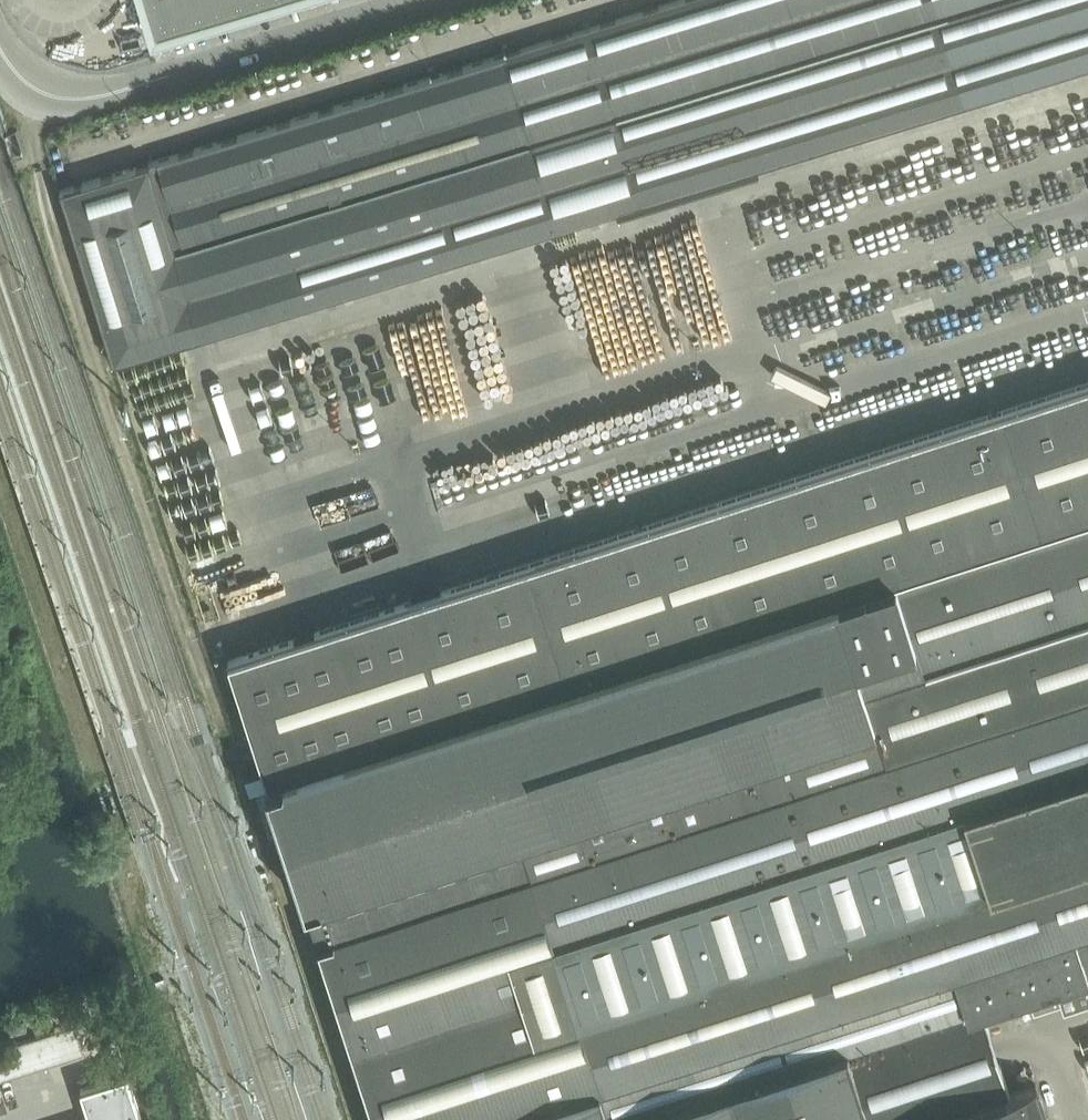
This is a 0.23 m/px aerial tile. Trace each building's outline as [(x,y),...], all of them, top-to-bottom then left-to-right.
[(61,189),(67,210),(81,254),(114,361),(1087,63),(1087,0),(678,0),(61,189)] [(157,30),(258,0),(148,0),(157,30)] [(156,0),(148,0),(160,40),(294,0),(262,0),(165,29),(156,0)] [(228,659),(252,732),(258,751),(266,776),(268,781),(267,782),(378,1119),(1046,1119),(1035,1085),(1010,1093),(983,1010),(1028,996),(1032,1011),(1087,993),(1087,381),(228,659)] [(262,772),(247,777),(252,792),(267,787),(262,772)] [(0,1047),(0,1079),(84,1052),(75,1023),(0,1047)] [(128,1071),(127,1072),(81,1086),(92,1119),(143,1119),(128,1071)]
